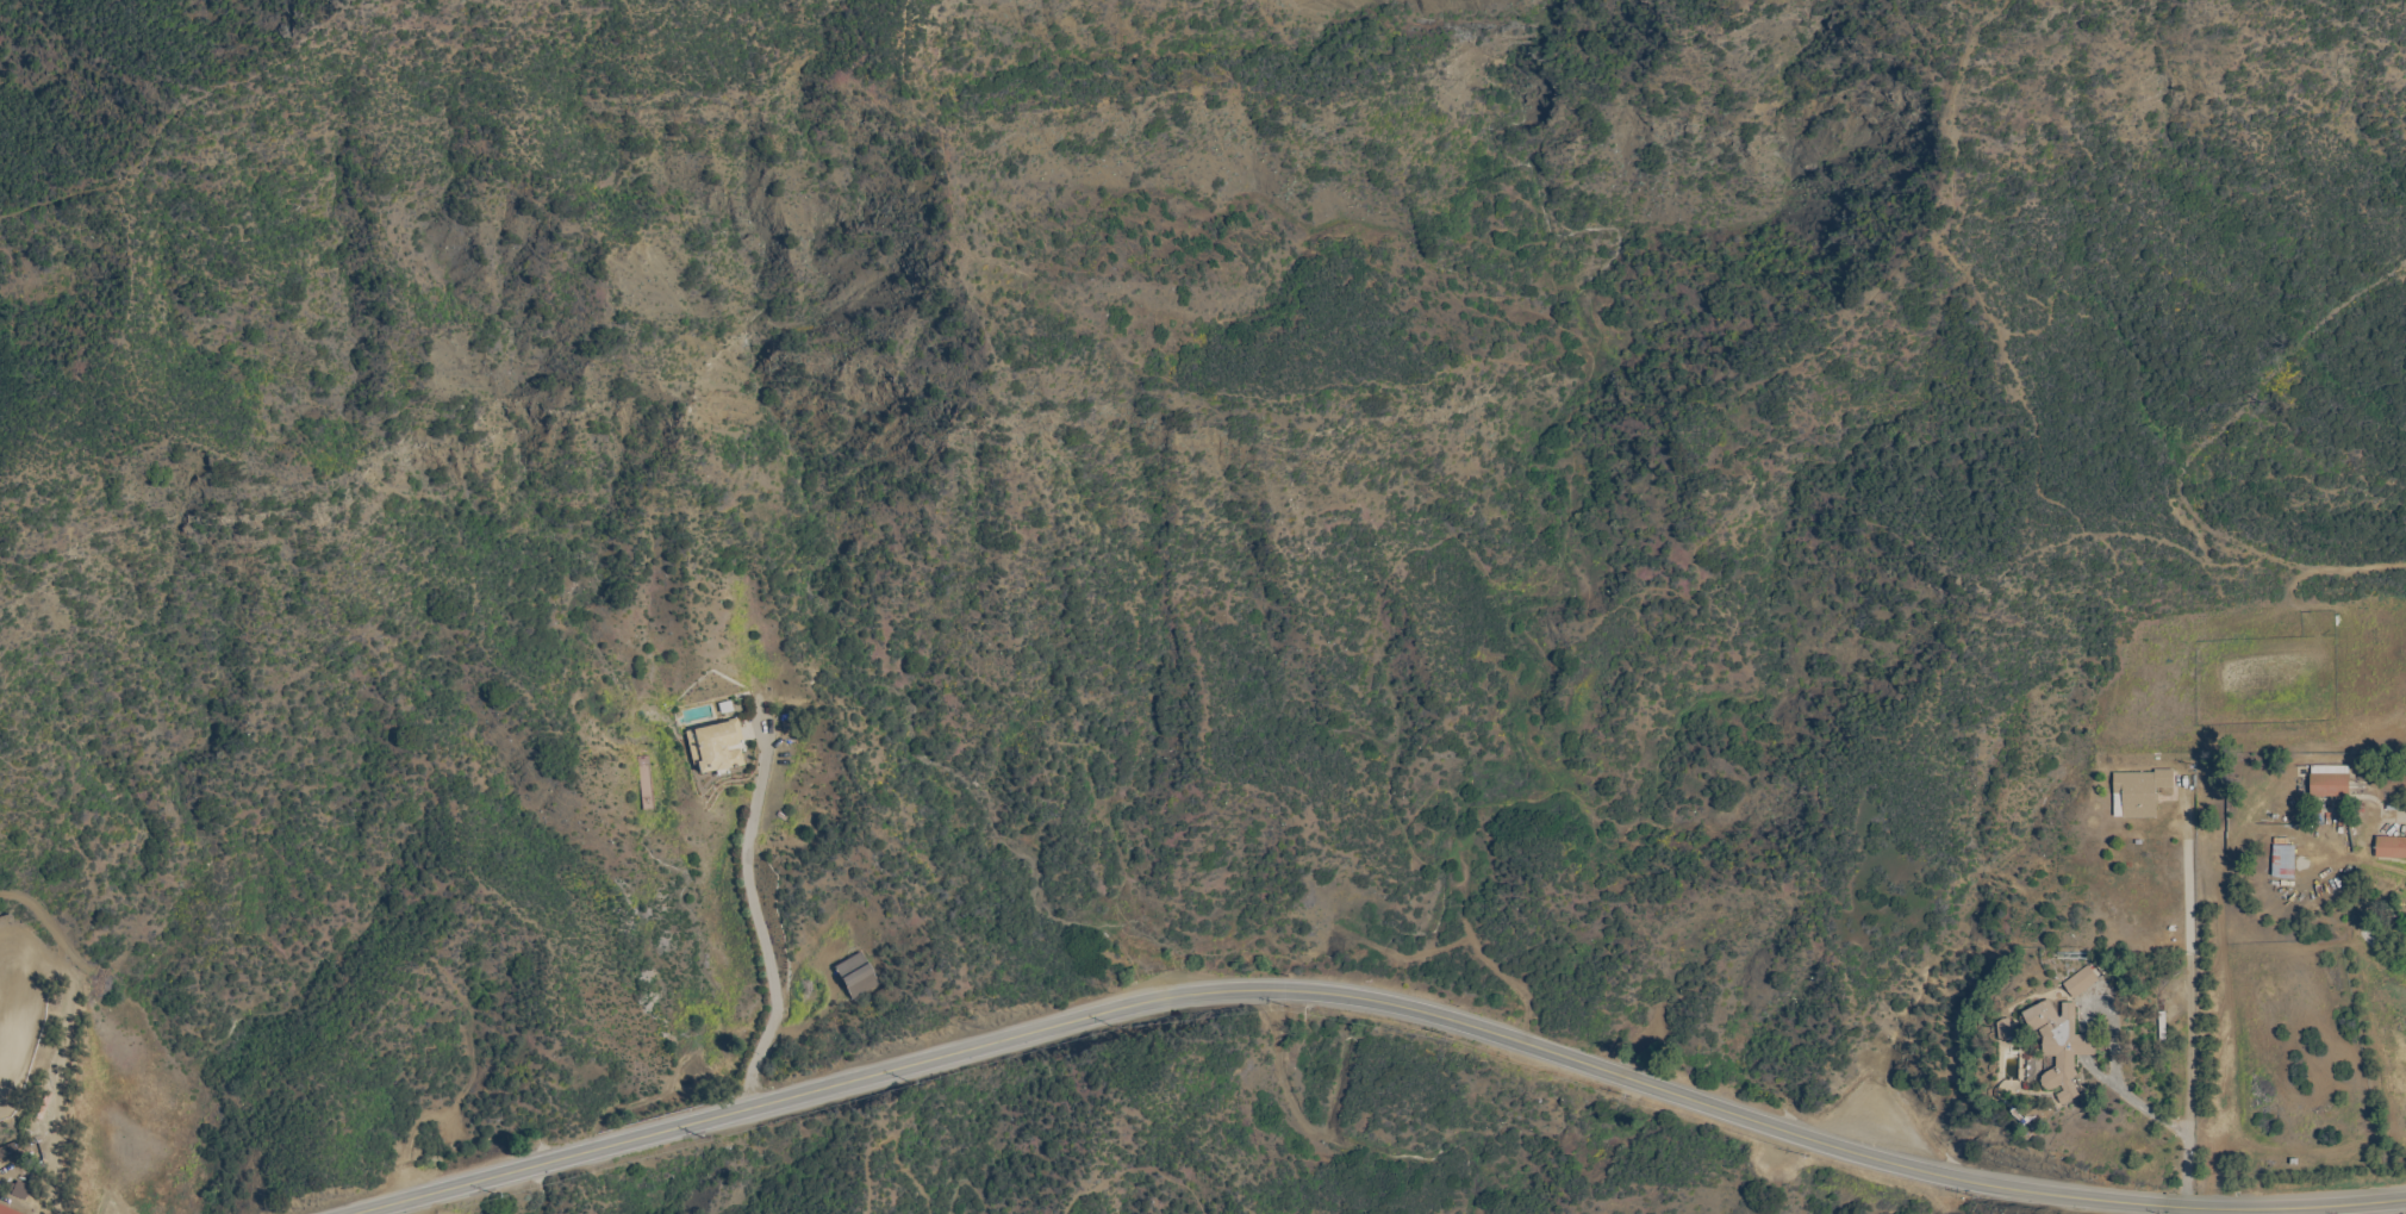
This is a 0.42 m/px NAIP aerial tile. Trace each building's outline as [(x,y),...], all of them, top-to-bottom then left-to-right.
[(744,752),(740,753),(743,766),(727,770),(728,774),(717,777),(716,771),(699,774),(697,765),(692,766),(685,733),(721,724),(719,723),(737,718),(744,752)] [(2311,797),(2311,774),(2312,774),(2312,766),(2349,766),(2349,774),(2350,774),(2350,797),(2311,797)] [(2156,773),(2156,771),(2175,771),(2175,787),(2157,787),(2157,796),(2158,796),(2158,803),(2157,803),(2157,817),(2115,817),(2114,773),(2156,773)] [(2295,879),(2283,879),(2273,877),(2274,838),(2288,839),(2288,846),(2296,846),(2295,879)] [(2377,838),(2405,838),(2405,858),(2377,858),(2377,838)] [(2100,980),(2075,1000),(2064,984),(2089,966),(2100,980)] [(2076,1035),(2096,1035),(2096,1056),(2075,1056),(2075,1069),(2078,1075),(2071,1078),(2081,1095),(2063,1106),(2058,1095),(2065,1091),(2062,1085),(2056,1089),(2051,1090),(2046,1089),(2043,1085),(2042,1082),(2043,1076),(2046,1073),(2057,1067),(2057,1057),(2044,1057),(2044,1036),(2043,1036),(2040,1031),(2049,1023),(2047,1022),(2046,1023),(2044,1026),(2040,1028),(2033,1032),(2024,1014),(2043,1003),(2050,1000),(2059,1019),(2063,1016),(2063,1003),(2076,1003),(2076,1035)] [(2019,1031),(2011,1036),(2000,1039),(1997,1023),(2002,1020),(2009,1019),(2019,1031)] [(4,1163),(0,1164),(0,1149),(13,1144),(15,1151),(14,1152),(15,1157),(7,1160),(7,1163),(4,1164),(4,1163)] [(11,1195),(15,1183),(30,1189),(24,1201),(11,1195)] [(0,1204),(21,1213),(0,1213),(0,1204)]
